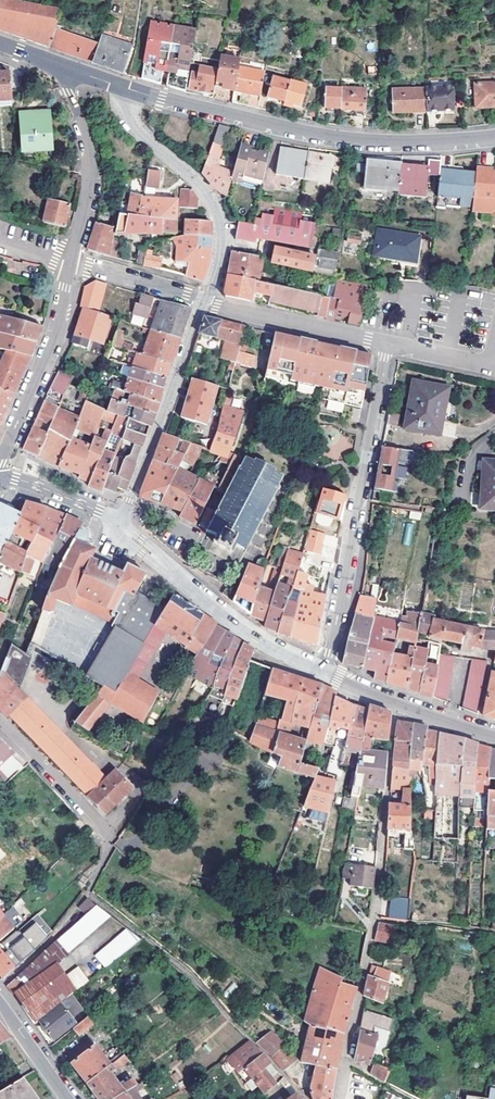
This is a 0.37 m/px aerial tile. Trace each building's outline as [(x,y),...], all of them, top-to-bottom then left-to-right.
[(30,41),(50,48),(56,30),(61,10),(8,0),(0,0),(0,30),(30,41)] [(166,71),(174,28),(152,24),(141,79),(160,85),(163,71),(164,71),(166,71)] [(182,91),(186,92),(197,33),(174,28),(166,71),(167,72),(168,72),(166,86),(182,91)] [(56,30),(50,48),(68,54),(93,63),(99,45),(56,30)] [(99,45),(93,63),(98,65),(125,74),(132,47),(101,38),(99,45)] [(238,68),(239,68),(240,63),(220,59),(219,69),(215,88),(234,91),(238,68)] [(215,88),(219,69),(200,66),(198,74),(193,73),(190,90),(193,90),(214,94),(215,88)] [(266,72),(239,68),(238,68),(234,91),(241,93),(240,104),(259,109),(261,97),(266,72)] [(12,101),(10,74),(1,74),(1,69),(0,69),(0,102),(12,101)] [(269,98),(261,97),(259,109),(266,110),(270,99),(287,103),(291,81),(274,77),(269,98)] [(291,81),(287,103),(305,106),(309,85),(291,81)] [(494,108),(494,84),(476,85),(476,88),(464,88),(464,99),(476,99),(477,109),(494,108)] [(327,109),(341,110),(342,90),(325,89),(323,109),(318,108),(317,118),(317,122),(326,124),(327,109)] [(342,89),(342,90),(341,110),(351,115),(351,117),(366,118),(367,90),(342,89)] [(393,113),(427,112),(426,89),(392,90),(393,113)] [(426,89),(427,112),(454,111),(453,89),(426,89)] [(13,109),(12,101),(0,102),(0,110),(13,109)] [(22,114),(24,149),(49,148),(47,113),(22,114)] [(49,113),(47,113),(49,148),(24,149),(24,153),(52,152),(49,113)] [(216,167),(230,128),(219,126),(202,173),(212,184),(214,186),(213,188),(228,197),(229,192),(231,186),(234,172),(216,167)] [(289,145),(282,143),(281,149),(308,153),(309,148),(293,145),(289,145)] [(241,145),(234,172),(231,186),(260,193),(269,154),(259,152),(257,153),(251,152),(251,150),(251,147),(241,145)] [(309,148),(308,153),(332,157),(333,152),(318,149),(309,148)] [(308,153),(281,149),(276,174),(304,179),(308,153)] [(308,153),(304,179),(328,183),(332,157),(308,153)] [(74,169),(76,159),(58,157),(57,167),(74,169)] [(453,171),(453,157),(442,157),(442,173),(439,196),(461,198),(460,207),(470,208),(474,173),(457,172),(453,171)] [(401,168),(402,161),(393,161),(393,165),(367,163),(367,165),(366,173),(365,188),(399,191),(401,168)] [(399,191),(399,194),(427,196),(429,176),(440,177),(441,162),(429,161),(428,170),(401,168),(399,191)] [(366,173),(367,165),(355,164),(354,173),(366,173)] [(470,208),(471,208),(471,214),(493,216),(492,219),(494,219),(494,174),(492,174),(493,171),(489,171),(476,169),(475,173),(474,173),(470,208)] [(162,173),(148,171),(146,187),(160,189),(162,173)] [(231,186),(229,192),(259,198),(260,193),(231,186)] [(158,199),(160,189),(146,187),(145,198),(158,199)] [(180,189),(180,199),(180,208),(197,209),(196,199),(190,190),(180,189)] [(132,204),(124,203),(117,233),(136,234),(136,219),(141,219),(154,219),(154,208),(143,207),(144,198),(144,195),(142,195),(142,196),(133,195),(132,204)] [(438,205),(460,207),(461,198),(439,196),(438,205)] [(154,208),(154,219),(177,220),(178,199),(158,199),(145,198),(144,198),(143,207),(154,208)] [(49,199),(43,223),(64,228),(70,204),(49,199)] [(311,249),(316,225),(307,223),(308,216),(274,209),(272,216),(263,214),(260,227),(239,222),(239,226),(237,236),(236,239),(255,242),(257,241),(258,237),(311,249)] [(177,234),(177,220),(154,219),(141,219),(141,234),(177,234)] [(187,221),(186,236),(212,238),(212,226),(212,223),(187,221)] [(115,228),(97,223),(96,226),(89,250),(109,256),(115,236),(114,236),(115,228)] [(383,235),(379,258),(415,264),(419,242),(383,235)] [(115,236),(109,256),(116,258),(121,238),(115,236)] [(186,236),(172,239),(178,247),(177,261),(190,263),(189,266),(186,277),(204,282),(208,269),(210,263),(212,238),(186,236)] [(346,236),(345,242),(358,245),(359,239),(346,236)] [(358,245),(345,242),(343,255),(356,257),(358,245)] [(422,242),(419,242),(415,264),(379,258),(378,262),(417,268),(422,242)] [(139,247),(136,263),(144,265),(145,257),(147,250),(139,247)] [(145,257),(144,265),(158,269),(160,260),(152,257),(154,249),(147,248),(147,250),(145,257)] [(273,259),(272,264),(312,272),(315,257),(275,249),(273,259)] [(319,251),(316,269),(334,272),(338,255),(319,251)] [(231,264),(229,276),(258,282),(263,259),(234,252),(231,264)] [(334,272),(316,269),(315,275),(333,277),(334,272)] [(258,282),(229,276),(224,296),(249,301),(252,292),(270,296),(272,284),(258,282)] [(334,297),(338,280),(328,278),(324,295),(331,297),(334,297)] [(366,284),(338,280),(334,297),(362,304),(364,296),(365,290),(366,284)] [(295,289),(272,284),(270,296),(268,303),(292,307),(295,289)] [(322,295),(295,289),(292,307),(306,310),(305,313),(318,315),(321,301),(322,295)] [(85,293),(81,308),(85,309),(106,316),(110,301),(85,293)] [(152,299),(142,296),(139,306),(135,306),(132,313),(146,318),(152,299)] [(349,316),(347,320),(347,322),(358,324),(362,304),(334,297),(331,297),(329,303),(326,317),(336,319),(336,317),(342,319),(345,315),(347,315),(349,316)] [(191,310),(160,301),(151,330),(180,339),(185,326),(191,310)] [(326,317),(329,303),(321,301),(318,315),(326,317)] [(103,345),(112,318),(106,316),(85,309),(81,321),(76,336),(103,345)] [(36,344),(42,330),(0,317),(0,332),(36,344)] [(204,318),(199,335),(205,336),(204,340),(209,341),(210,337),(225,342),(220,359),(228,362),(225,369),(231,371),(233,363),(235,364),(240,345),(244,328),(204,318)] [(180,339),(151,330),(150,335),(145,350),(121,341),(125,327),(127,323),(120,321),(113,346),(138,354),(170,365),(171,365),(174,357),(180,339)] [(125,327),(150,335),(151,330),(127,323),(125,327)] [(0,332),(0,349),(2,350),(6,351),(30,358),(35,346),(36,344),(0,332)] [(306,341),(274,333),(260,400),(360,423),(372,356),(363,354),(306,341)] [(231,371),(229,380),(234,381),(236,377),(237,378),(245,347),(240,345),(235,364),(233,363),(231,371)] [(0,366),(0,390),(13,395),(14,395),(16,390),(30,358),(6,351),(1,366),(0,366)] [(128,366),(133,368),(165,378),(166,376),(170,365),(138,354),(135,361),(130,360),(128,366)] [(128,366),(123,364),(119,376),(128,379),(133,368),(128,366)] [(60,370),(75,375),(78,377),(80,372),(63,366),(60,370)] [(133,368),(128,379),(162,390),(163,387),(165,378),(133,368)] [(60,370),(51,387),(64,392),(69,385),(75,375),(60,370)] [(116,384),(121,386),(126,387),(128,379),(119,376),(116,384)] [(126,387),(124,393),(159,404),(161,393),(162,390),(128,379),(126,387)] [(193,380),(186,400),(190,401),(191,398),(197,381),(193,380)] [(216,387),(197,381),(191,398),(190,401),(186,400),(181,418),(205,425),(216,387)] [(440,434),(443,418),(438,417),(443,388),(414,382),(405,428),(440,434)] [(111,383),(109,388),(115,390),(117,390),(119,391),(121,386),(116,384),(111,383)] [(64,392),(61,401),(84,409),(87,401),(90,393),(69,385),(64,392)] [(51,387),(48,395),(61,401),(64,392),(51,387)] [(438,417),(443,418),(448,388),(443,388),(438,417)] [(1,425),(6,412),(13,395),(0,390),(0,425),(1,425)] [(124,393),(120,403),(155,415),(156,413),(159,404),(124,393)] [(116,414),(129,420),(151,428),(152,425),(155,415),(120,403),(113,400),(111,400),(107,411),(116,414)] [(25,452),(38,458),(58,408),(44,401),(41,409),(32,430),(23,451),(25,452)] [(80,418),(76,429),(95,436),(98,427),(105,410),(87,401),(84,409),(80,418)] [(228,467),(234,456),(229,454),(243,414),(224,407),(209,453),(223,458),(219,462),(227,465),(227,466),(228,467)] [(58,408),(38,458),(41,460),(50,464),(59,467),(72,439),(76,429),(80,418),(58,408)] [(98,427),(110,431),(116,414),(107,411),(105,410),(98,427)] [(105,443),(89,483),(88,487),(90,488),(101,493),(103,489),(114,458),(121,441),(125,431),(129,420),(116,414),(110,431),(105,443)] [(388,415),(386,427),(400,430),(403,418),(388,415)] [(129,420),(125,431),(144,437),(147,438),(151,428),(129,420)] [(439,438),(440,434),(405,428),(404,431),(439,438)] [(121,441),(134,446),(140,448),(144,437),(125,431),(121,441)] [(152,462),(177,472),(190,444),(163,434),(162,438),(152,462)] [(91,447),(79,476),(78,479),(80,479),(89,483),(105,443),(94,438),(91,447)] [(72,439),(59,467),(77,474),(79,476),(91,447),(72,439)] [(177,472),(160,506),(179,512),(181,513),(182,513),(199,481),(185,472),(189,465),(191,466),(201,448),(190,444),(177,472)] [(124,460),(123,462),(134,466),(137,457),(140,448),(134,446),(130,456),(124,460)] [(422,454),(383,449),(375,489),(379,489),(379,492),(393,494),(399,463),(420,467),(422,454)] [(216,491),(226,496),(227,493),(225,492),(226,489),(229,490),(233,481),(231,480),(233,477),(235,478),(239,469),(237,468),(238,466),(241,467),(244,460),(234,456),(228,467),(222,479),(217,490),(216,491)] [(123,462),(114,458),(103,489),(116,494),(117,491),(124,493),(134,466),(123,462)] [(226,496),(218,510),(217,510),(216,512),(215,511),(214,513),(213,514),(215,515),(212,522),(209,521),(208,523),(208,524),(210,526),(207,532),(216,536),(214,542),(233,552),(236,546),(242,549),(242,550),(245,552),(249,545),(251,546),(252,543),(250,542),(254,534),(257,535),(258,532),(256,531),(260,523),(262,524),(263,521),(261,520),(265,512),(267,513),(269,510),(267,509),(271,500),(274,501),(275,498),(273,497),(277,489),(279,490),(281,487),(278,485),(281,480),(283,482),(284,479),(282,478),(284,473),(244,460),(241,467),(238,466),(237,468),(239,469),(235,478),(233,477),(231,480),(233,481),(229,490),(226,489),(225,492),(227,493),(226,496)] [(490,461),(488,491),(483,491),(481,508),(494,508),(494,462),(490,461)] [(157,505),(160,506),(177,472),(152,462),(150,468),(138,497),(157,505)] [(188,522),(195,525),(214,489),(217,490),(222,479),(210,473),(205,477),(204,482),(199,481),(182,513),(181,513),(179,517),(182,518),(188,522)] [(330,529),(333,518),(339,519),(347,494),(323,486),(311,523),(330,529)] [(13,512),(19,515),(25,502),(18,498),(13,512)] [(29,542),(47,508),(35,505),(25,502),(19,515),(11,533),(29,542)] [(6,543),(11,533),(19,515),(13,512),(11,511),(6,509),(0,506),(0,555),(6,543)] [(42,562),(66,516),(50,509),(47,508),(29,542),(24,553),(19,572),(35,581),(42,562)] [(213,514),(214,513),(207,509),(202,520),(208,523),(209,521),(212,522),(215,515),(213,514)] [(410,510),(408,518),(420,520),(421,512),(410,510)] [(42,562),(58,571),(80,532),(83,525),(69,518),(66,516),(42,562)] [(402,544),(409,545),(414,524),(406,522),(402,544)] [(114,627),(90,672),(86,679),(102,688),(95,699),(108,707),(143,727),(160,695),(139,682),(128,675),(155,628),(166,635),(197,656),(215,624),(176,598),(173,596),(164,612),(162,614),(133,596),(134,594),(145,574),(126,566),(126,565),(122,574),(91,559),(95,550),(83,545),(85,542),(86,540),(85,535),(83,533),(80,532),(58,571),(51,584),(34,627),(45,631),(53,613),(51,612),(54,603),(51,599),(69,607),(70,605),(75,596),(104,610),(105,609),(116,615),(111,626),(114,627)] [(304,535),(298,553),(302,555),(308,536),(304,535)] [(0,555),(0,561),(19,573),(19,572),(24,553),(6,543),(0,555)] [(290,551),(291,548),(285,547),(279,566),(284,568),(290,551)] [(287,587),(279,585),(266,622),(264,627),(267,628),(278,632),(300,561),(302,555),(298,553),(290,551),(284,568),(283,570),(282,574),(286,575),(285,577),(288,578),(288,576),(291,576),(287,587)] [(255,567),(263,569),(267,560),(263,559),(258,561),(255,567)] [(300,589),(303,590),(307,576),(310,564),(300,561),(278,632),(277,633),(279,634),(290,637),(300,589)] [(235,604),(251,616),(259,588),(263,569),(255,567),(248,564),(232,602),(235,604)] [(259,588),(251,616),(254,617),(266,622),(279,585),(282,574),(283,570),(276,568),(271,582),(273,583),(270,591),(259,588)] [(419,615),(426,616),(429,599),(433,599),(435,586),(432,584),(432,580),(425,579),(419,615)] [(302,641),(315,646),(325,594),(328,581),(322,580),(318,594),(303,590),(300,589),(290,637),(302,641)] [(134,594),(133,596),(162,614),(164,612),(138,596),(135,594),(134,594)] [(70,605),(111,626),(116,615),(105,609),(104,610),(75,596),(70,605)] [(378,600),(362,596),(357,608),(342,662),(360,668),(363,668),(374,620),(378,600)] [(402,625),(399,624),(399,627),(397,638),(407,641),(414,643),(415,639),(416,633),(419,617),(408,615),(405,628),(402,628),(402,625)] [(482,633),(483,632),(434,621),(434,618),(426,616),(419,615),(419,617),(416,633),(422,634),(430,636),(430,638),(463,646),(461,653),(466,654),(470,651),(471,648),(481,650),(494,651),(494,633),(482,633)] [(388,683),(394,654),(397,638),(399,627),(374,620),(363,668),(374,671),(376,671),(375,679),(388,683)] [(211,685),(233,638),(233,637),(221,630),(215,627),(216,624),(215,624),(197,656),(191,666),(189,674),(211,685)] [(87,670),(90,672),(114,627),(111,626),(87,670)] [(139,682),(166,635),(155,628),(128,675),(139,682)] [(238,641),(233,638),(211,685),(206,696),(221,702),(224,695),(243,643),(238,641)] [(415,639),(414,643),(407,688),(417,692),(420,693),(425,663),(428,643),(421,641),(415,639)] [(414,643),(407,641),(404,656),(394,654),(388,683),(391,684),(407,688),(414,643)] [(243,643),(224,695),(236,700),(250,661),(255,650),(253,649),(243,643)] [(24,654),(11,644),(3,667),(0,674),(0,712),(1,713),(4,709),(3,709),(21,692),(19,690),(32,659),(24,654)] [(434,697),(448,702),(455,657),(440,655),(438,667),(434,697)] [(478,714),(488,663),(473,660),(464,708),(478,714)] [(257,664),(250,661),(236,700),(231,712),(235,713),(237,707),(254,713),(254,714),(253,714),(248,729),(255,733),(257,727),(259,720),(265,698),(272,669),(257,664)] [(438,667),(425,663),(420,693),(423,693),(434,697),(438,667)] [(257,727),(288,736),(292,724),(304,680),(301,679),(290,675),(272,669),(265,698),(279,701),(278,707),(284,708),(281,720),(279,719),(278,724),(259,720),(257,727)] [(492,674),(485,716),(494,720),(494,675),(492,674)] [(304,680),(292,724),(309,729),(322,686),(304,680)] [(322,686),(309,729),(306,738),(322,742),(336,692),(334,691),(322,686)] [(105,780),(21,692),(3,709),(4,709),(88,798),(88,799),(89,800),(105,816),(119,803),(132,790),(115,772),(105,780)] [(344,696),(336,692),(322,742),(327,744),(332,745),(342,702),(344,696)] [(102,715),(108,707),(95,699),(90,706),(102,715)] [(342,702),(332,745),(330,754),(329,758),(340,761),(341,761),(355,706),(342,702)] [(102,715),(90,706),(76,727),(87,735),(102,715)] [(366,711),(355,706),(341,761),(340,761),(340,763),(356,766),(357,767),(361,751),(368,712),(366,711)] [(361,751),(364,751),(365,748),(369,748),(372,738),(388,741),(391,714),(372,707),(370,706),(368,712),(361,751)] [(413,725),(398,722),(395,747),(394,753),(394,761),(410,763),(413,725)] [(425,728),(413,725),(410,763),(408,776),(409,778),(411,779),(411,780),(425,781),(425,771),(426,767),(427,732),(427,728),(425,728)] [(282,757),(288,736),(257,727),(255,733),(251,740),(282,757)] [(436,734),(427,732),(426,767),(432,767),(439,767),(439,734),(436,734)] [(439,767),(439,775),(436,796),(437,796),(436,805),(448,806),(448,797),(460,797),(465,740),(446,736),(439,734),(439,767)] [(318,769),(304,763),(300,761),(301,755),(306,740),(288,736),(282,757),(278,766),(314,777),(315,776),(318,769)] [(465,740),(460,797),(460,798),(475,799),(477,745),(477,744),(475,744),(465,740)] [(489,748),(477,745),(475,799),(474,813),(475,814),(475,817),(489,818),(490,791),(490,780),(491,751),(491,749),(489,748)] [(0,768),(11,757),(9,755),(1,746),(0,747),(0,768)] [(351,795),(358,797),(359,797),(362,787),(383,790),(385,771),(387,754),(364,751),(361,751),(357,767),(356,766),(351,795)] [(21,767),(11,757),(0,768),(9,777),(21,767)] [(408,776),(410,763),(394,761),(391,792),(394,792),(395,790),(404,791),(402,804),(404,806),(390,805),(388,826),(388,829),(396,830),(400,830),(405,830),(405,849),(414,850),(411,829),(412,801),(411,800),(411,780),(411,779),(409,778),(408,776)] [(315,776),(314,777),(303,806),(328,811),(336,779),(315,776)] [(349,807),(355,808),(358,797),(351,795),(349,807)] [(428,805),(424,805),(423,821),(431,821),(431,812),(428,812),(428,805)] [(350,885),(358,886),(359,883),(364,883),(364,887),(373,888),(375,871),(375,867),(345,863),(342,878),(351,879),(350,885)] [(72,884),(77,890),(88,882),(82,876),(72,884)] [(388,917),(406,920),(409,899),(391,897),(388,917)] [(79,907),(87,915),(95,907),(88,899),(79,907)] [(87,915),(55,943),(65,955),(66,956),(110,916),(96,906),(95,907),(87,915)] [(13,928),(1,915),(0,915),(0,940),(13,928)] [(392,944),(394,924),(379,922),(375,940),(392,944)] [(103,950),(113,961),(141,939),(127,929),(103,950)] [(367,934),(352,931),(350,944),(365,946),(367,934)] [(19,965),(33,951),(23,937),(7,951),(19,965)] [(65,955),(55,943),(46,952),(55,963),(65,955)] [(97,956),(106,967),(113,961),(103,950),(97,956)] [(0,951),(0,978),(2,980),(14,969),(0,951)] [(7,986),(13,995),(55,963),(46,952),(7,986)] [(22,1007),(64,975),(55,963),(13,995),(22,1007)] [(370,965),(368,975),(374,977),(377,967),(370,965)] [(364,996),(366,997),(382,1003),(389,982),(387,981),(389,972),(377,967),(374,977),(368,975),(364,996)] [(342,976),(319,968),(302,1022),(308,1027),(344,1033),(351,1008),(357,987),(341,981),(342,976)] [(34,1024),(39,1020),(67,998),(76,991),(64,975),(22,1007),(34,1024)] [(67,998),(39,1020),(54,1039),(75,1022),(72,1018),(78,1012),(67,998)] [(417,1004),(415,1012),(423,1016),(426,1008),(417,1004)] [(369,1065),(378,1038),(372,1036),(374,1027),(389,1030),(392,1018),(363,1012),(359,1031),(353,1059),(369,1065)] [(89,1016),(74,1028),(80,1035),(95,1024),(89,1016)] [(10,1039),(4,1031),(0,1026),(0,1045),(10,1039)] [(305,1063),(315,1065),(337,1069),(339,1057),(344,1033),(308,1027),(301,1065),(304,1066),(305,1063)] [(281,1042),(271,1033),(258,1044),(272,1056),(277,1062),(284,1071),(296,1060),(289,1051),(284,1045),(281,1042)] [(67,1056),(88,1084),(112,1065),(125,1055),(124,1053),(121,1055),(116,1048),(105,1056),(91,1038),(67,1056)] [(237,1068),(240,1071),(245,1067),(262,1055),(249,1043),(219,1066),(227,1076),(237,1068)] [(373,1063),(372,1066),(371,1073),(384,1082),(395,1055),(390,1053),(384,1066),(373,1063)] [(275,1086),(269,1077),(263,1068),(265,1067),(269,1064),(262,1055),(245,1067),(251,1076),(252,1076),(253,1077),(259,1086),(265,1095),(266,1094),(275,1086)] [(98,1098),(116,1098),(140,1084),(136,1078),(127,1083),(128,1084),(122,1088),(111,1073),(116,1070),(112,1065),(88,1084),(98,1098)] [(310,1092),(312,1098),(331,1098),(333,1087),(337,1069),(315,1065),(310,1092)] [(2,1076),(9,1087),(23,1079),(16,1067),(2,1076)] [(263,1068),(269,1077),(271,1076),(265,1067),(263,1068)] [(216,1073),(212,1068),(199,1078),(203,1083),(216,1073)] [(259,1086),(253,1077),(245,1082),(252,1091),(259,1086)] [(24,1078),(23,1079),(9,1087),(0,1093),(0,1098),(39,1098),(24,1078)] [(284,1078),(279,1081),(291,1095),(295,1092),(284,1078)] [(139,1096),(145,1091),(140,1084),(116,1098),(141,1098),(139,1096)]
